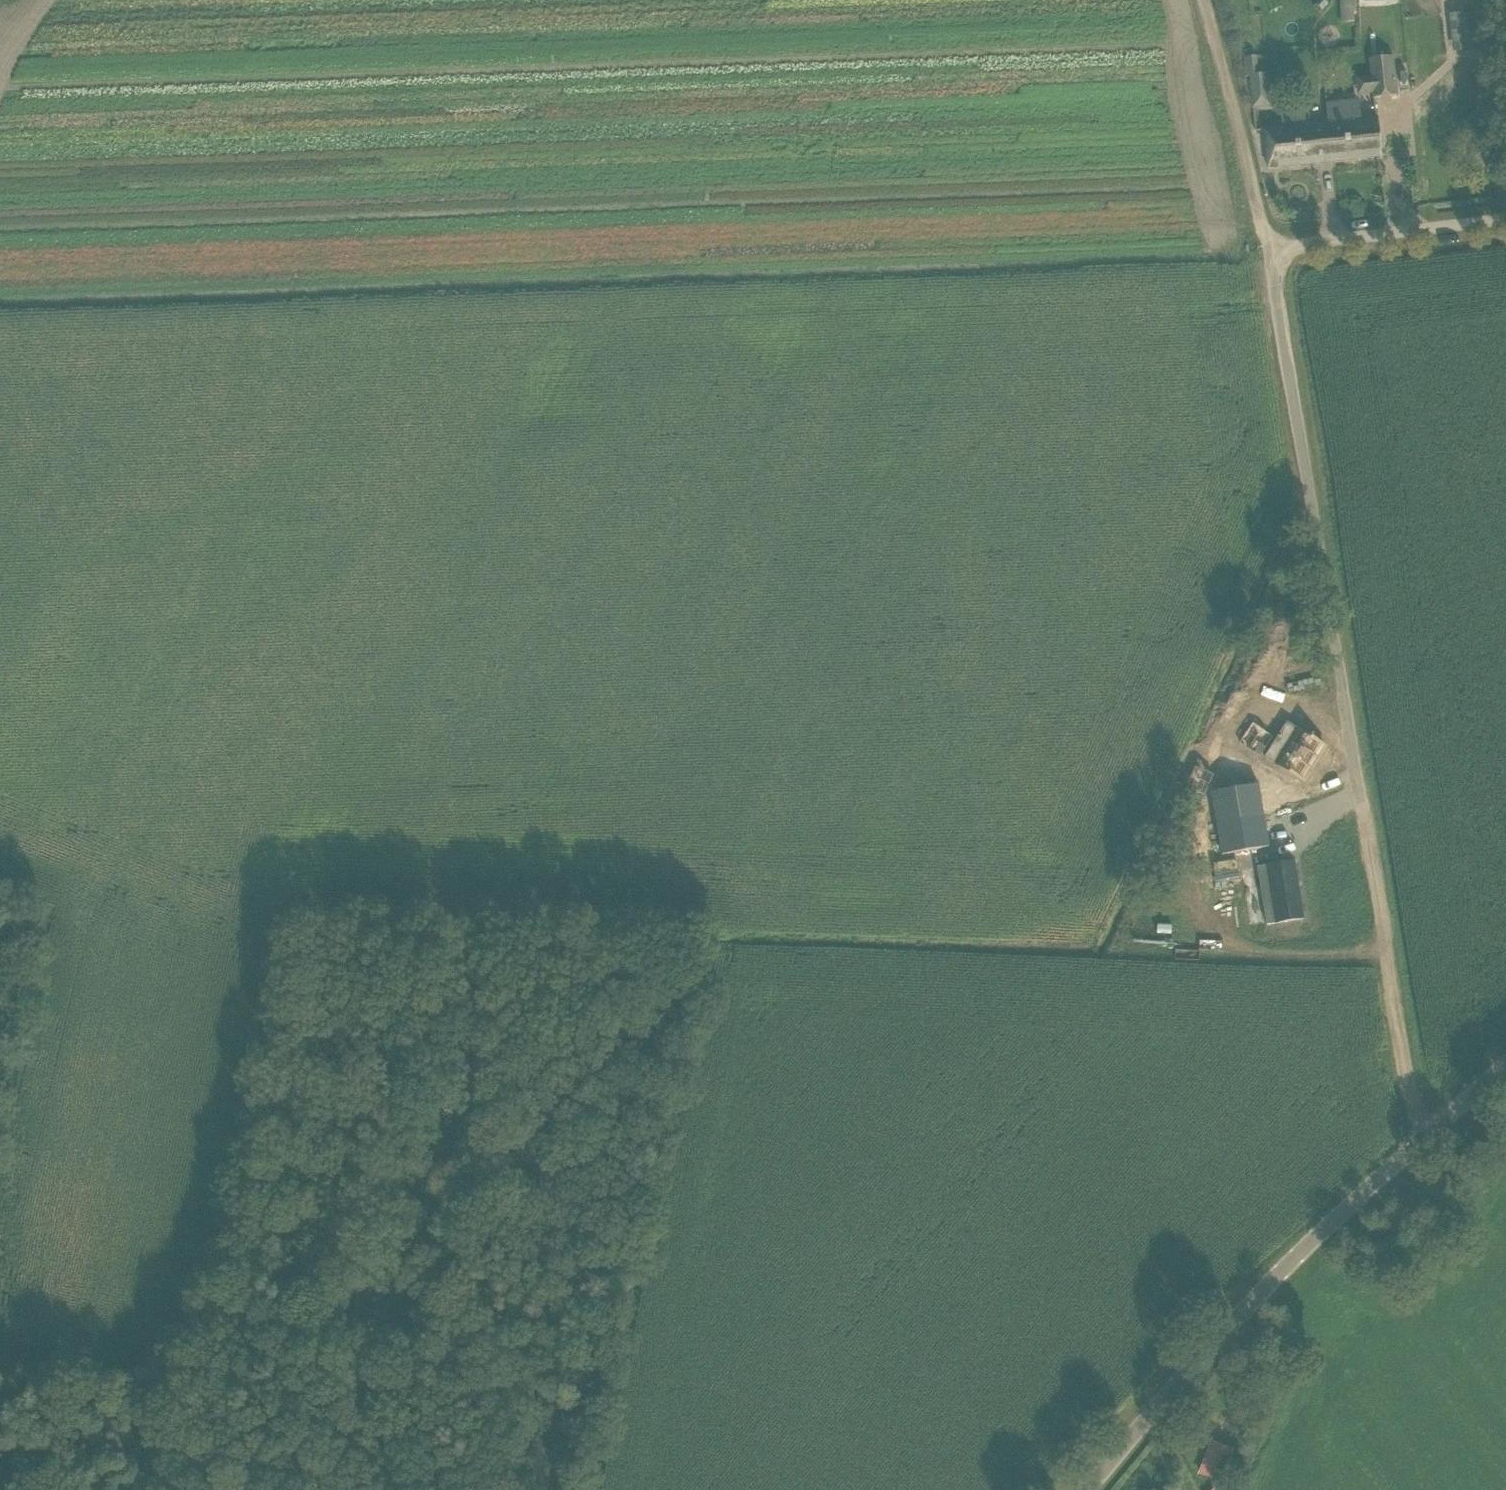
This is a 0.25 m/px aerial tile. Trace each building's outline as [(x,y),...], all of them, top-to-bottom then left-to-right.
[(1353,0),(1339,0),(1340,22),(1354,21),(1353,0)] [(1385,19),(1385,3),(1360,3),(1360,20),(1385,19)] [(1252,108),(1272,105),(1268,73),(1260,75),(1258,56),(1246,58),(1252,108)] [(1397,96),(1393,56),(1368,59),(1370,76),(1356,78),(1359,96),(1373,94),(1374,98),(1397,96)] [(1328,104),(1330,121),(1334,161),(1382,156),(1378,116),(1361,118),(1359,100),(1328,104)] [(1269,168),(1334,161),(1330,121),(1306,124),(1304,112),(1280,115),(1282,126),(1265,128),(1269,168)] [(1309,714),(1258,722),(1266,770),(1281,767),(1282,774),(1316,768),(1311,741),(1309,741),(1307,730),(1312,730),(1309,714)] [(1191,766),(1184,796),(1203,801),(1211,771),(1191,766)] [(1257,774),(1210,782),(1216,817),(1263,809),(1257,774)] [(1220,853),(1268,845),(1263,812),(1214,820),(1220,853)] [(1294,861),(1257,867),(1267,925),(1304,919),(1294,861)] [(1211,1442),(1200,1472),(1222,1480),(1233,1449),(1212,1440),(1211,1443),(1211,1442)] [(1218,1482),(1211,1489),(1228,1489),(1218,1482)]
